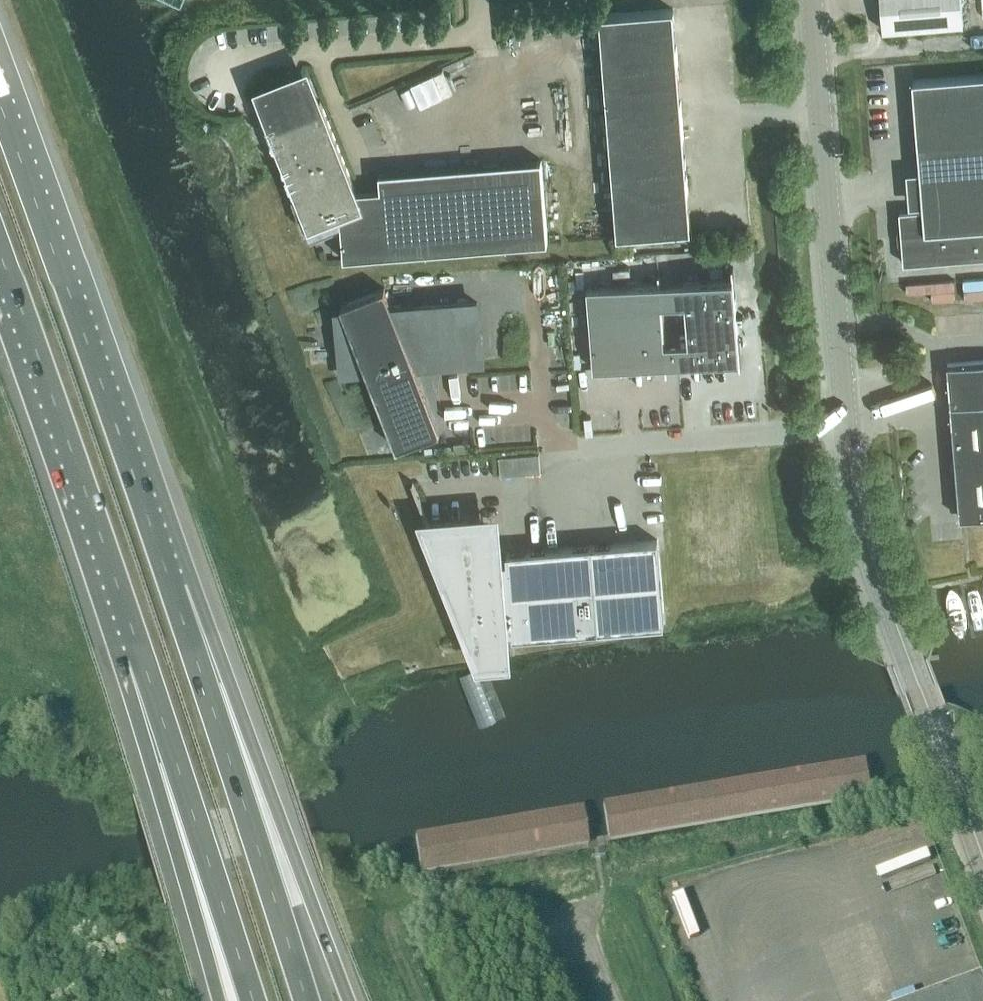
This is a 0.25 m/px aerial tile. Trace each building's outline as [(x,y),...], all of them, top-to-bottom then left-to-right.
[(964,24),(962,0),(881,0),(884,30),(964,24)] [(604,71),(678,65),(674,9),(600,15),(604,71)] [(609,126),(683,120),(678,65),(604,71),(609,126)] [(982,257),(982,76),(913,81),(918,145),(924,209),(900,211),(904,264),(982,257)] [(301,88),(298,82),(291,78),(288,85),(291,92),(268,101),(277,123),(273,125),(271,121),(270,121),(301,200),(298,201),(316,247),(320,246),(315,233),(341,222),(344,258),(548,242),(541,160),(380,173),(381,189),(356,191),(321,101),(320,101),(322,106),(317,108),(308,85),(301,88)] [(613,181),(687,175),(683,120),(609,126),(613,181)] [(687,175),(613,181),(618,236),(623,236),(625,256),(665,253),(665,249),(644,250),(643,234),(692,231),(687,175)] [(733,277),(672,281),(674,303),(686,302),(689,340),(677,341),(679,362),(739,357),(740,367),(741,366),(737,317),(743,317),(743,316),(737,316),(733,267),(732,267),(733,277)] [(665,342),(662,304),(674,303),(672,281),(660,282),(660,273),(658,273),(659,282),(587,288),(594,369),(666,363),(666,372),(668,372),(667,363),(679,362),(677,341),(665,342)] [(393,309),(384,288),(341,305),(345,313),(337,314),(342,372),(367,370),(397,448),(440,431),(415,366),(482,361),(478,302),(393,309)] [(948,367),(960,518),(982,516),(982,364),(948,367)] [(539,454),(499,457),(501,476),(540,472),(539,454)] [(664,625),(658,539),(509,552),(510,560),(496,561),(493,530),(483,531),(482,521),(430,525),(413,482),(412,482),(477,645),(503,643),(502,634),(513,633),(514,637),(664,625)] [(476,670),(459,676),(480,727),(496,721),(476,670)] [(866,759),(602,804),(606,836),(607,841),(872,796),(866,759)] [(583,807),(416,836),(421,873),(588,844),(583,807)] [(982,977),(917,1000),(982,1000),(982,980),(982,977)]
